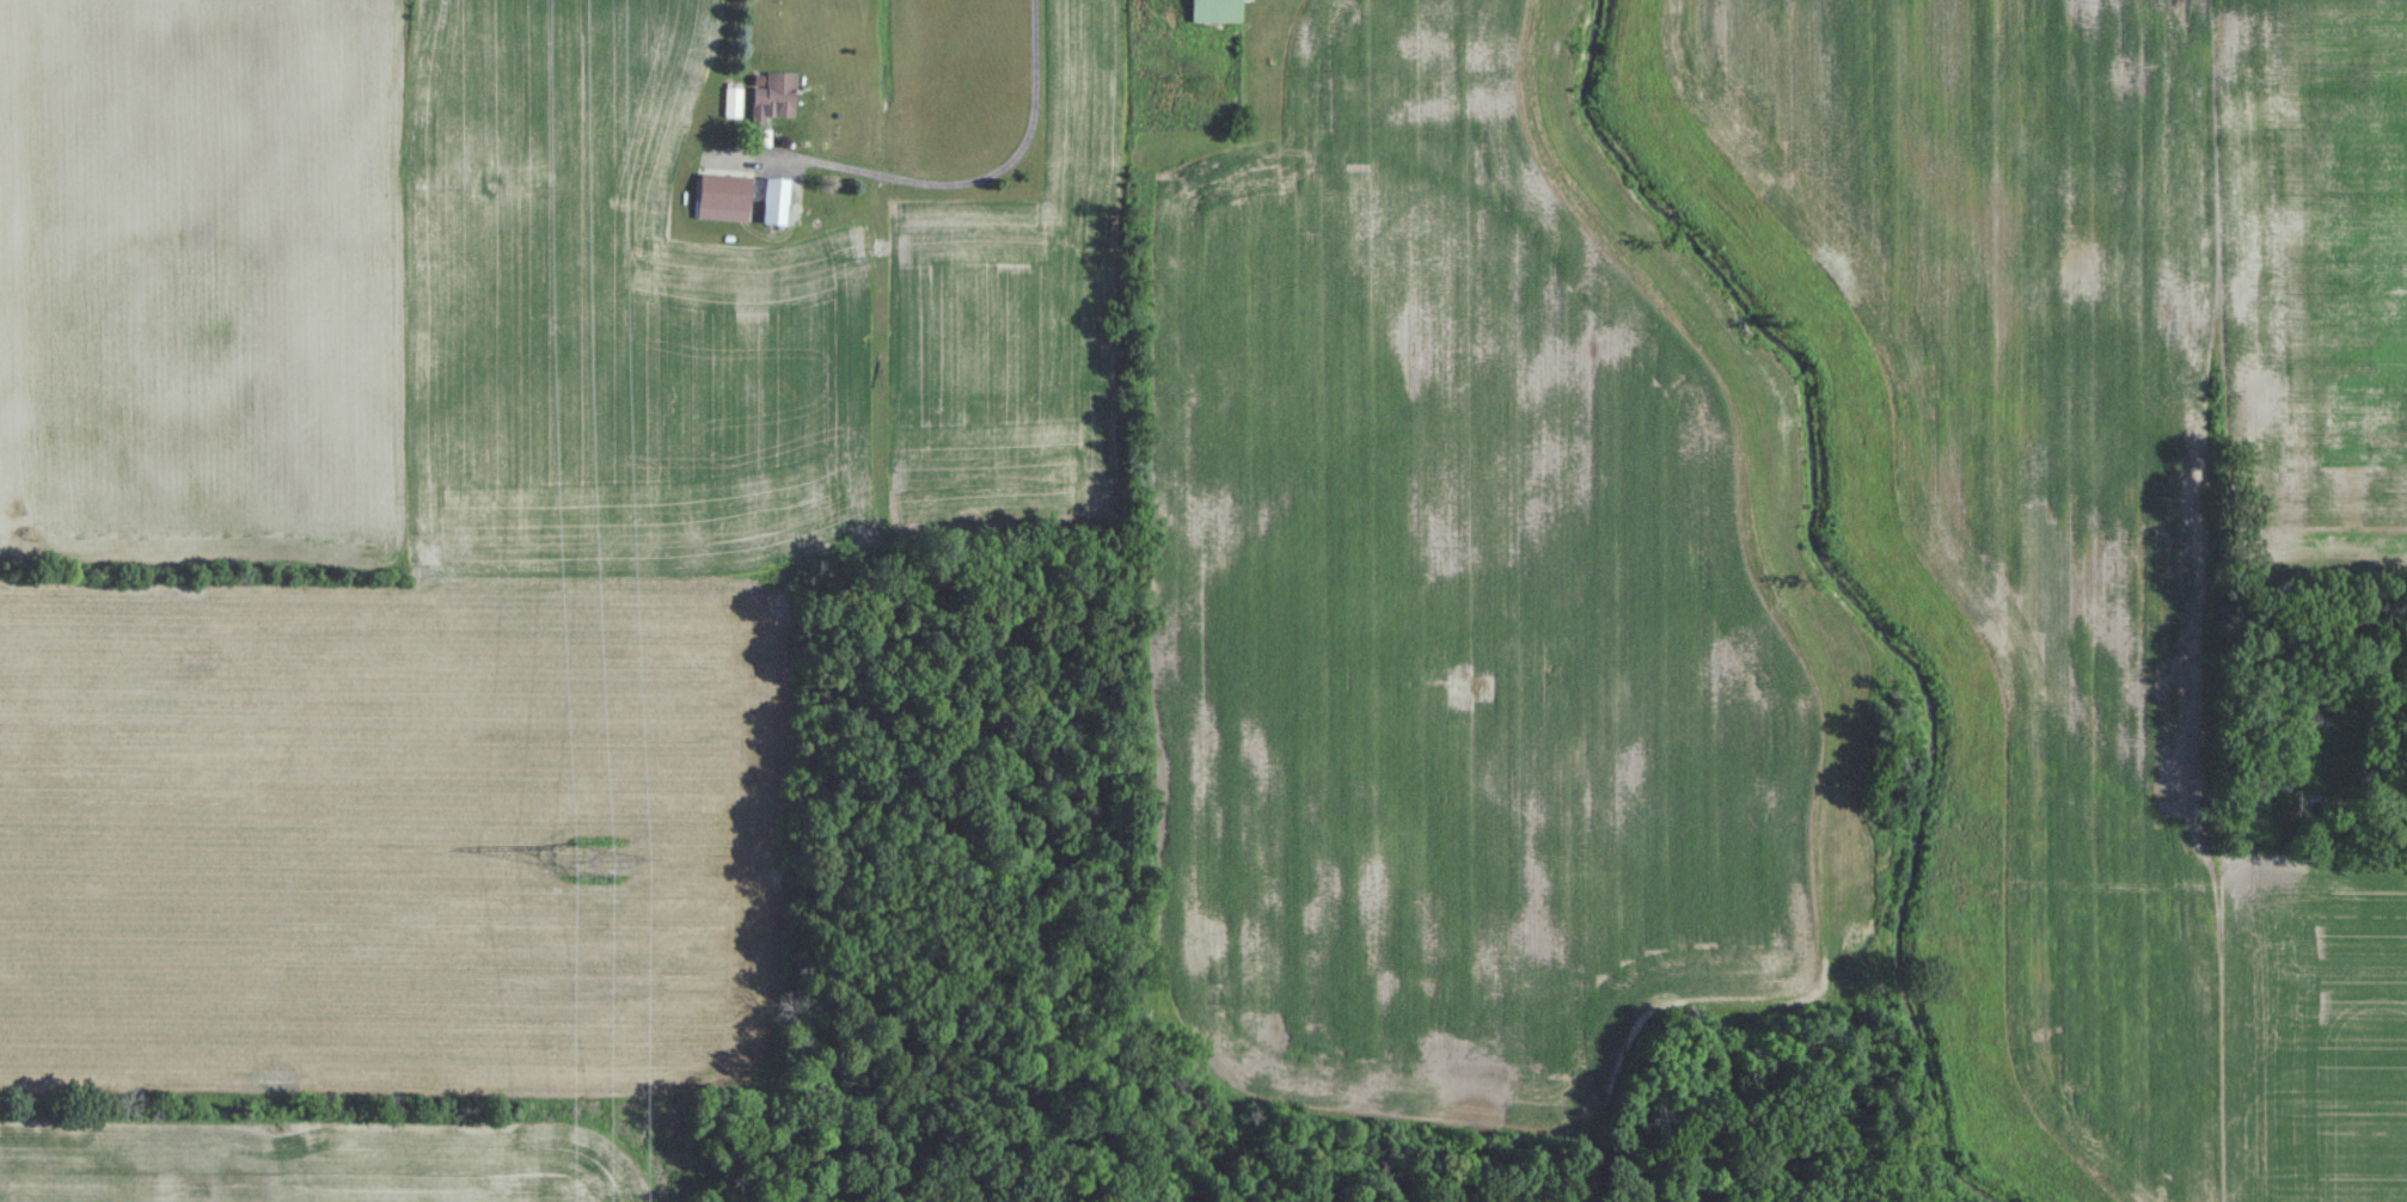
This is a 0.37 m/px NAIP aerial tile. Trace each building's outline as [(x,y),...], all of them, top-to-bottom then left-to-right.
[(767,115),(797,116),(799,72),(770,71),(769,87),(756,87),(755,122),(767,122),(767,115)] [(792,176),(767,176),(767,223),(792,223),(792,176)]
